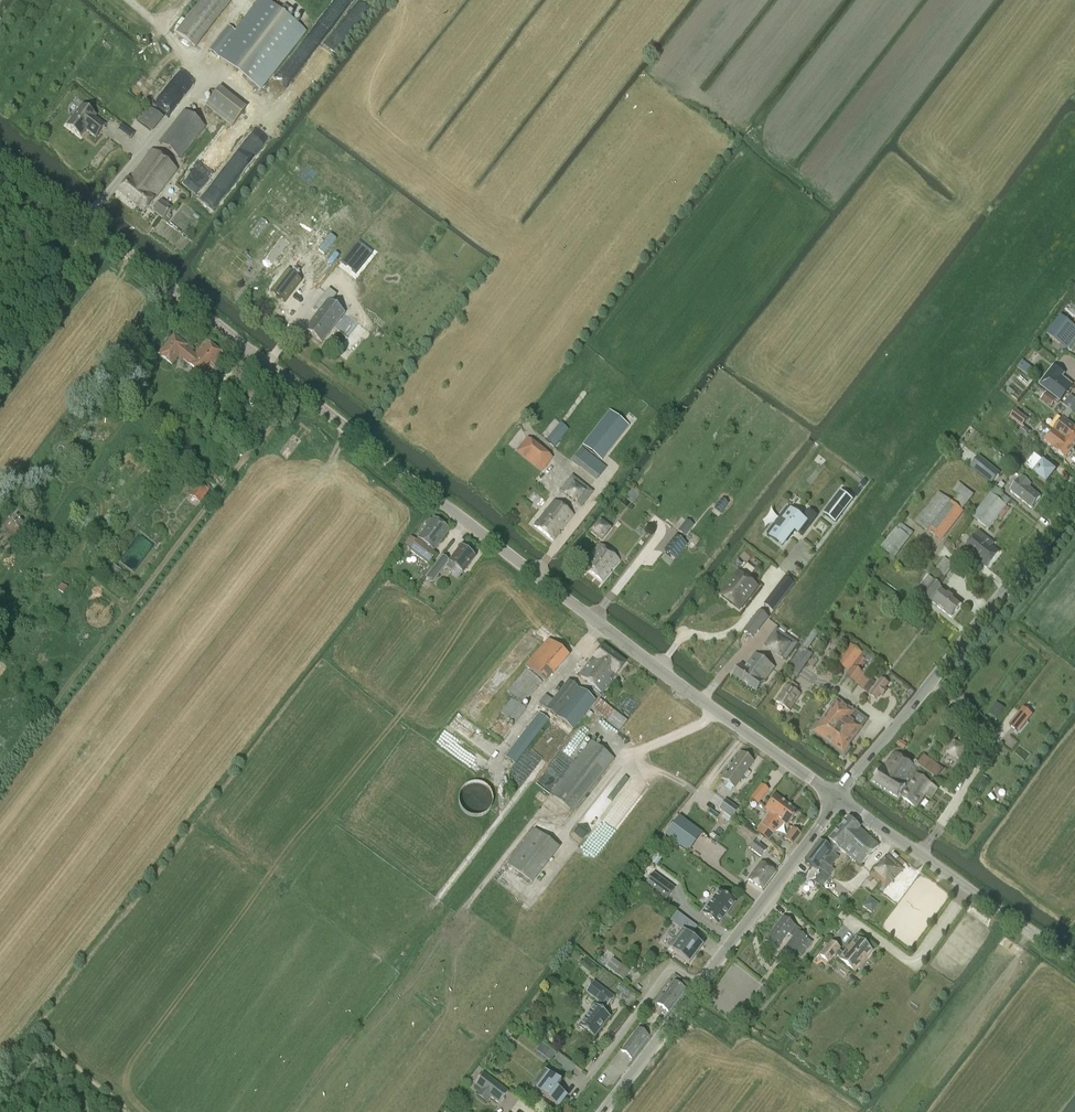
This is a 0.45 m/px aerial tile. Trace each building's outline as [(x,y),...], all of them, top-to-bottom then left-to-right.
[(177,33),(195,47),(210,28),(208,26),(228,0),(203,0),(177,33)] [(260,90),(306,31),(266,0),(260,0),(235,31),(216,56),(260,90)] [(209,50),(216,56),(235,31),(228,26),(209,50)] [(234,127),(249,108),(223,87),(207,106),(234,127)] [(96,138),(105,125),(95,118),(96,116),(82,105),(66,125),(81,136),(85,130),(96,138)] [(140,121),(154,132),(166,117),(152,106),(140,121)] [(180,159),(204,128),(184,111),(159,143),(180,159)] [(129,180),(128,180),(118,193),(144,213),(153,200),(176,170),(152,152),(129,180)] [(172,209),(161,201),(153,211),(164,219),(166,216),(169,218),(171,215),(168,213),(172,209)] [(253,216),(263,224),(276,209),(265,201),(253,216)] [(330,228),(348,242),(355,233),(337,219),(330,228)] [(330,235),(318,250),(321,253),(324,255),(329,249),(336,239),(330,235)] [(286,270),(270,292),(284,303),(301,281),(286,270)] [(328,301),(305,330),(321,343),(344,313),(328,301)] [(1049,336),(1059,344),(1073,326),(1062,318),(1049,336)] [(174,335),(159,354),(171,365),(179,356),(188,363),(206,378),(224,356),(205,341),(195,354),(186,347),(187,346),(174,335)] [(1028,376),(1035,368),(1027,362),(1021,371),(1028,376)] [(1054,366),(1039,385),(1060,402),(1073,386),(1062,378),(1063,376),(1065,374),(1054,366)] [(212,395),(220,402),(227,393),(218,387),(212,395)] [(1051,407),(1057,400),(1046,392),(1041,399),(1051,407)] [(1063,416),(1068,419),(1073,412),(1068,409),(1063,416)] [(629,426),(609,411),(582,445),(602,461),(629,426)] [(1027,420),(1016,411),(1011,418),(1022,427),(1027,420)] [(1073,449),(1074,447),(1074,428),(1063,419),(1053,433),(1073,449)] [(561,421),(548,439),(557,446),(570,428),(561,421)] [(1053,433),(1046,442),(1054,448),(1066,458),(1073,449),(1053,433)] [(552,459),(527,439),(516,452),(541,472),(552,459)] [(596,480),(606,468),(582,449),(572,461),(596,480)] [(1045,484),(1055,472),(1034,455),(1024,468),(1045,484)] [(999,474),(979,458),(971,467),(992,483),(999,474)] [(147,470),(152,474),(151,475),(159,480),(167,470),(159,464),(158,466),(153,462),(147,470)] [(572,476),(560,491),(581,507),(593,493),(572,476)] [(1010,492),(1031,509),(1041,498),(1029,488),(1031,486),(1022,478),(1010,492)] [(959,483),(953,491),(958,495),(951,503),(939,494),(917,522),(940,540),(962,512),(962,511),(974,496),(959,483)] [(199,502),(207,491),(199,484),(190,496),(199,502)] [(973,518),(988,530),(1010,501),(1001,493),(1002,492),(996,488),(973,518)] [(841,492),(824,514),(835,522),(852,500),(841,492)] [(722,500),(715,508),(721,513),(728,505),(722,500)] [(554,501),(534,526),(553,541),(573,516),(554,501)] [(818,516),(809,510),(801,519),(798,517),(787,508),(786,510),(767,534),(774,539),(782,546),(784,544),(795,530),(803,536),(818,516)] [(404,546),(406,548),(410,550),(409,551),(428,565),(437,555),(433,552),(449,531),(433,518),(416,541),(410,537),(404,546)] [(687,522),(679,533),(684,537),(693,526),(687,522)] [(881,546),(894,558),(916,534),(903,522),(881,546)] [(979,532),(964,550),(987,568),(999,553),(992,547),(994,544),(979,532)] [(676,537),(665,551),(675,559),(686,545),(676,537)] [(619,560),(600,545),(583,566),(602,582),(619,560)] [(445,566),(446,567),(452,572),(455,567),(462,573),(473,558),(461,548),(449,563),(442,557),(433,568),(425,577),(432,583),(445,566)] [(936,569),(946,577),(956,564),(945,557),(936,569)] [(116,578),(121,571),(114,565),(108,572),(116,578)] [(423,575),(425,577),(433,568),(430,566),(423,575)] [(722,596),(739,610),(757,587),(739,573),(722,596)] [(918,591),(923,595),(951,617),(962,604),(940,587),(941,586),(935,581),(934,581),(929,577),(918,591)] [(774,592),(783,599),(793,586),(784,580),(774,592)] [(768,618),(759,611),(744,631),(753,637),(768,618)] [(786,661),(798,643),(777,629),(765,646),(786,661)] [(548,639),(525,666),(544,682),(567,655),(548,639)] [(625,664),(602,646),(579,676),(602,694),(625,664)] [(848,671),(861,654),(851,646),(838,663),(848,671)] [(802,648),(794,660),(805,667),(813,655),(802,648)] [(757,692),(775,668),(756,654),(745,669),(741,666),(734,676),(757,692)] [(854,667),(846,677),(857,685),(865,675),(854,667)] [(888,683),(882,679),(874,689),(883,696),(887,690),(884,689),(888,683)] [(595,701),(568,681),(553,701),(546,695),(539,704),(572,730),(595,701)] [(790,688),(786,685),(776,702),(789,710),(800,694),(796,691),(798,687),(792,684),(790,688)] [(525,709),(512,699),(501,713),(515,723),(525,709)] [(593,707),(609,719),(607,721),(620,731),(627,722),(599,700),(593,707)] [(855,713),(855,712),(838,700),(814,732),(835,747),(841,738),(835,734),(841,726),(840,725),(842,722),(843,723),(852,710),(855,713)] [(991,716),(998,721),(1006,710),(999,705),(991,716)] [(1023,708),(1010,725),(1017,731),(1030,714),(1023,708)] [(835,747),(844,753),(863,727),(853,720),(859,713),(856,711),(855,712),(855,713),(852,710),(843,723),(842,722),(840,725),(841,726),(835,734),(841,738),(835,747)] [(539,714),(505,757),(514,764),(548,721),(539,714)] [(1001,723),(998,732),(1004,734),(1008,725),(1001,723)] [(954,737),(943,748),(958,762),(969,750),(954,737)] [(614,760),(591,742),(550,794),(573,812),(614,760)] [(729,768),(721,779),(734,789),(753,762),(741,753),(731,766),(729,765),(727,767),(729,768)] [(895,753),(884,768),(892,774),(890,775),(903,784),(905,786),(914,774),(918,769),(915,767),(913,766),(895,753)] [(918,768),(933,778),(935,776),(937,777),(942,769),(924,757),(919,764),(916,761),(914,764),(913,763),(913,764),(914,765),(913,766),(915,767),(918,769),(918,768)] [(892,774),(884,768),(883,770),(883,769),(874,782),(898,797),(900,794),(904,796),(902,798),(916,807),(931,785),(917,776),(915,775),(914,774),(905,786),(903,784),(890,775),(892,774)] [(458,799),(458,801),(458,802),(459,804),(459,805),(459,807),(460,808),(461,809),(462,811),(463,812),(464,813),(465,814),(466,815),(468,815),(469,816),(470,817),(472,817),(473,817),(475,817),(476,817),(478,817),(479,817),(481,817),(482,816),(484,815),(485,815),(486,814),(487,813),(489,812),(489,810),(490,809),(491,808),(492,806),(492,805),(493,804),(493,802),(493,800),(493,799),(493,797),(492,796),(492,794),(491,793),(491,792),(490,790),(489,789),(488,788),(487,787),(486,786),(484,785),(483,784),(482,784),(480,783),(479,783),(477,783),(476,783),(474,783),(472,783),(471,783),(469,784),(468,784),(467,785),(465,786),(464,787),(463,788),(462,789),(461,790),(460,792),(460,793),(459,795),(459,796),(458,798),(458,799)] [(757,804),(768,790),(761,785),(751,799),(757,804)] [(770,814),(761,825),(756,832),(762,836),(767,830),(786,804),(775,796),(765,810),(770,814)] [(740,811),(725,801),(719,810),(724,813),(721,817),(731,824),(740,811)] [(798,813),(786,804),(767,830),(773,834),(782,822),(787,827),(798,813)] [(820,840),(805,860),(820,873),(835,854),(840,849),(860,867),(879,847),(863,832),(860,830),(857,827),(855,825),(848,819),(828,840),(829,842),(826,845),(820,840)] [(682,820),(670,837),(688,850),(699,833),(698,833),(700,831),(690,824),(689,825),(682,820)] [(800,835),(792,829),(784,839),(792,845),(800,835)] [(767,830),(762,836),(768,841),(773,834),(767,830)] [(558,852),(538,834),(513,863),(533,880),(558,852)] [(749,848),(761,857),(766,850),(754,841),(749,848)] [(903,870),(888,856),(870,875),(885,889),(903,870)] [(761,889),(774,872),(761,862),(748,880),(761,889)] [(653,875),(645,886),(665,902),(674,890),(653,875)] [(734,903),(719,892),(702,914),(718,925),(734,903)] [(872,913),(879,904),(871,897),(864,907),(872,913)] [(685,962),(689,965),(702,946),(690,937),(697,928),(676,913),(679,915),(672,924),(684,933),(685,934),(671,952),(677,956),(675,958),(683,964),(685,962)] [(783,917),(764,941),(776,950),(788,935),(793,938),(783,952),(792,958),(796,952),(800,955),(810,941),(798,933),(801,930),(783,917)] [(831,942),(819,956),(828,963),(834,955),(840,959),(839,960),(854,972),(871,952),(856,939),(843,955),(838,950),(839,949),(831,942)] [(631,970),(614,957),(607,966),(624,979),(631,970)] [(591,974),(596,967),(585,959),(580,966),(591,974)] [(578,1026),(578,1027),(594,1039),(594,1038),(609,1018),(610,1017),(602,1011),(605,1006),(606,1007),(606,1008),(614,998),(614,997),(613,998),(594,983),(594,982),(593,982),(585,992),(586,993),(586,992),(598,1001),(595,1006),(594,1005),(594,1006),(579,1026),(578,1026)] [(657,1005),(668,1013),(685,991),(673,982),(657,1005)] [(648,1037),(638,1029),(621,1051),(631,1059),(648,1037)] [(551,1062),(557,1051),(543,1044),(537,1055),(551,1062)] [(561,1056),(555,1063),(570,1074),(575,1067),(561,1056)] [(483,1074),(474,1086),(499,1105),(507,1093),(483,1074)] [(557,1089),(561,1084),(547,1074),(547,1075),(535,1091),(557,1107),(566,1095),(557,1089)]
